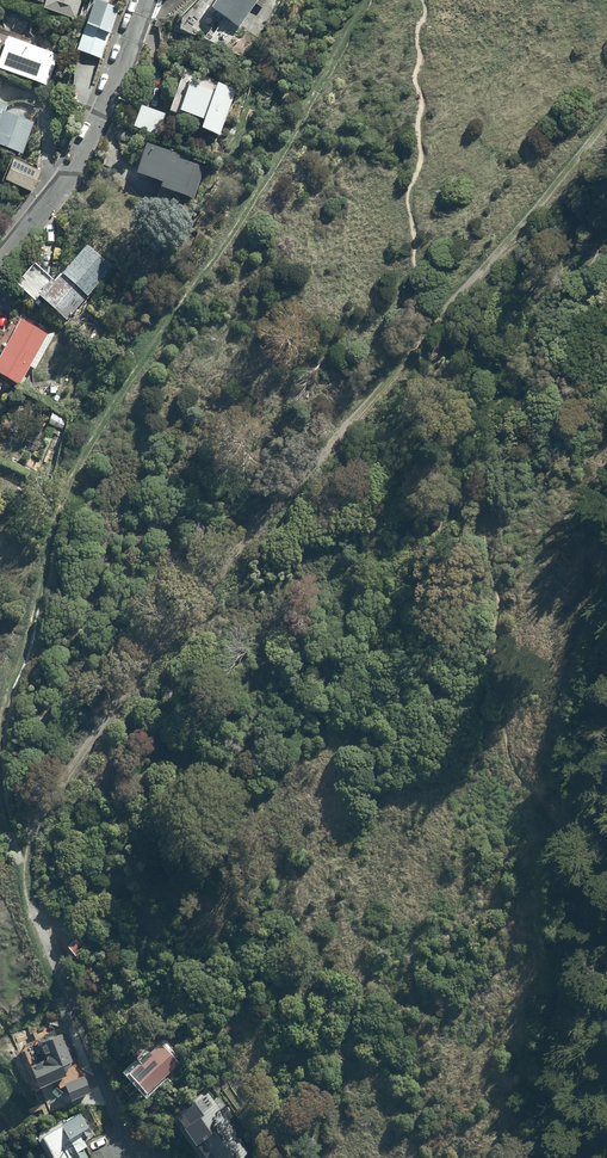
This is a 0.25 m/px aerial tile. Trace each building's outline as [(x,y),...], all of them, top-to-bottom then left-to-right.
[(31,1),(44,6),(42,10),(75,22),(82,0),(31,0),(31,1)] [(212,11),(239,30),(255,6),(261,10),(267,0),(219,0),(212,11)] [(119,10),(93,2),(77,52),(102,59),(111,33),(115,34),(121,14),(118,13),(119,10)] [(46,88),(57,56),(29,47),(31,41),(0,30),(0,72),(46,88)] [(220,140),(237,94),(218,87),(214,96),(189,87),(179,115),(205,124),(201,133),(220,140)] [(22,156),(32,125),(5,115),(7,108),(0,105),(0,149),(22,156)] [(166,116),(142,108),(135,129),(159,137),(166,116)] [(147,146),(135,178),(162,187),(160,192),(193,204),(205,171),(185,164),(186,161),(147,146)] [(10,162),(3,183),(32,193),(39,172),(10,162)] [(66,323),(112,268),(85,246),(54,283),(33,265),(14,287),(35,305),(39,300),(66,323)] [(52,339),(20,321),(18,324),(11,321),(4,335),(0,333),(0,377),(20,387),(30,368),(35,371),(52,339)] [(85,934),(68,948),(80,964),(98,951),(85,934)] [(38,1090),(61,1082),(71,1064),(67,1053),(70,1052),(63,1034),(55,1037),(53,1031),(36,1037),(39,1044),(25,1049),(34,1072),(32,1072),(38,1090)] [(146,1089),(177,1061),(159,1041),(148,1051),(147,1049),(135,1059),(137,1062),(128,1070),(146,1089)] [(90,1091),(84,1075),(64,1082),(70,1098),(90,1091)] [(173,1115),(182,1128),(181,1129),(192,1146),(194,1145),(203,1157),(252,1157),(226,1119),(228,1118),(215,1099),(213,1100),(205,1088),(186,1100),(189,1104),(173,1115)] [(86,1145),(87,1145),(82,1136),(91,1130),(79,1110),(39,1135),(53,1157),(94,1157),(86,1145)]
